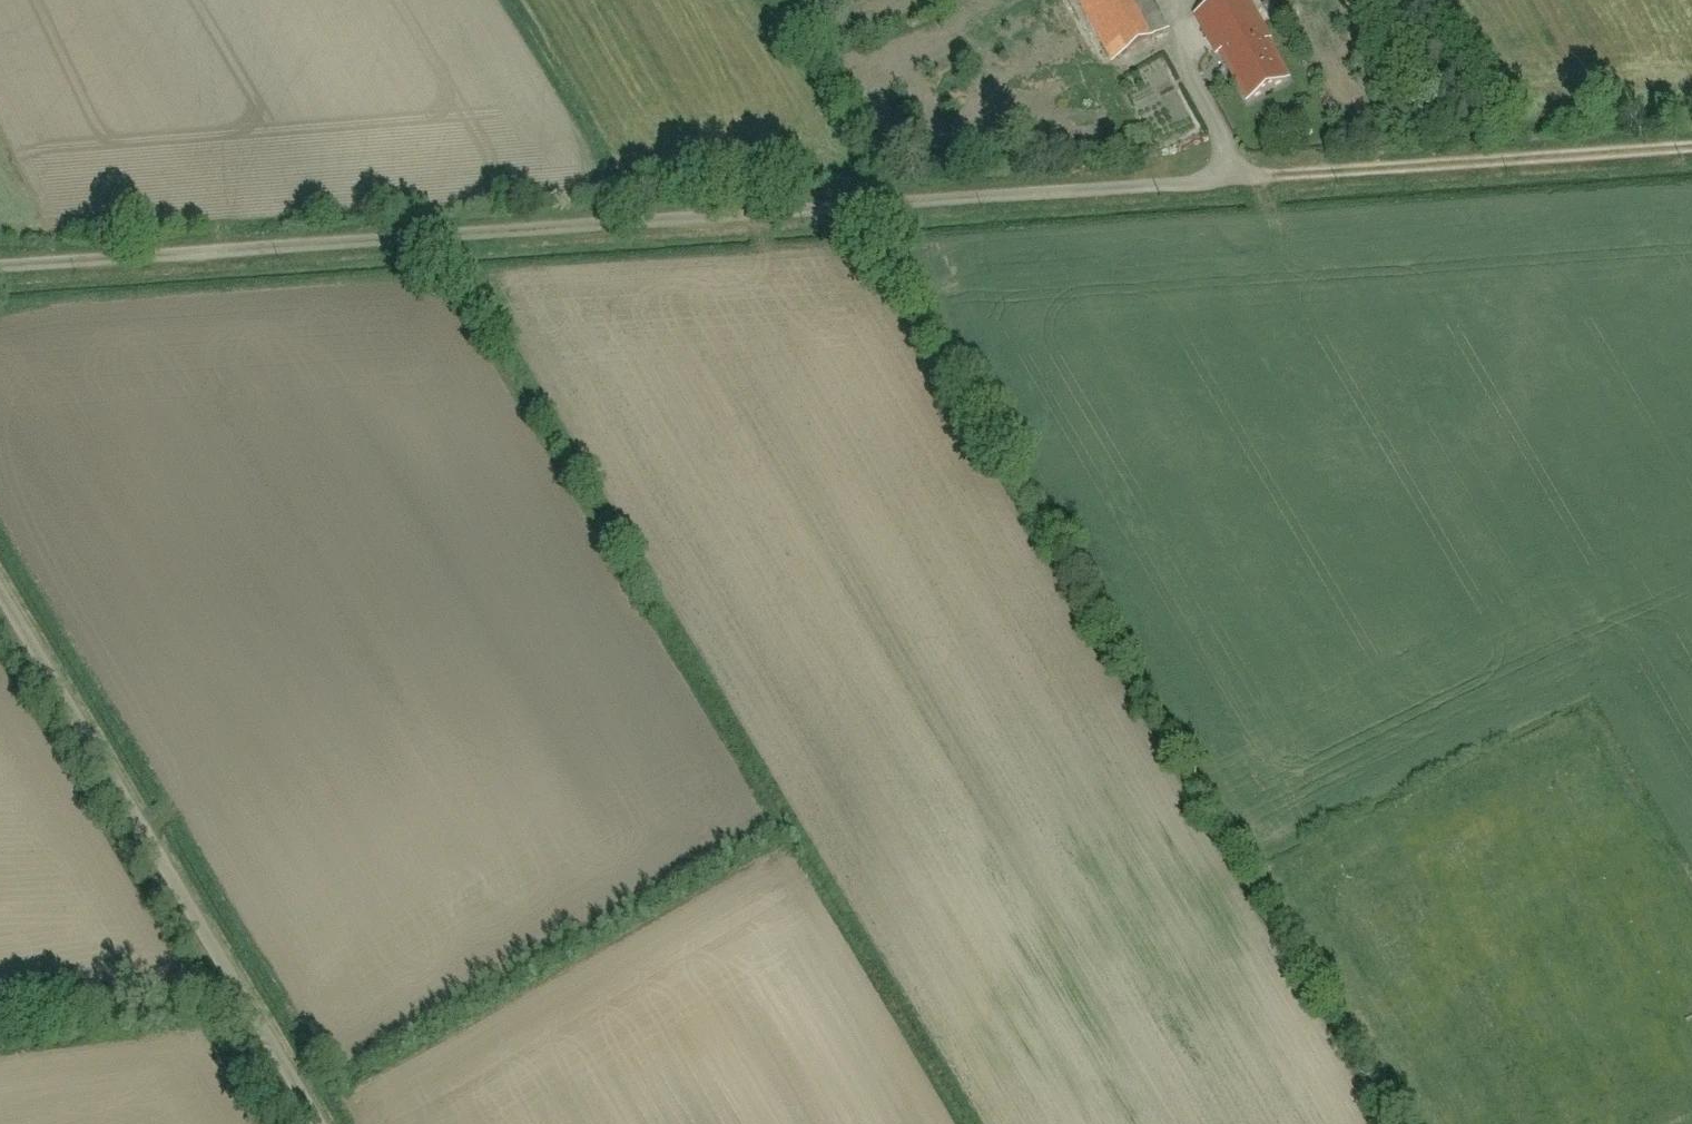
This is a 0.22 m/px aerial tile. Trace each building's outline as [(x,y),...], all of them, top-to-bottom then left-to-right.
[(1112,67),(1161,41),(1139,0),(1076,0),(1112,67)] [(1194,20),(1251,106),(1295,77),(1245,0),(1225,0),(1194,20)]
